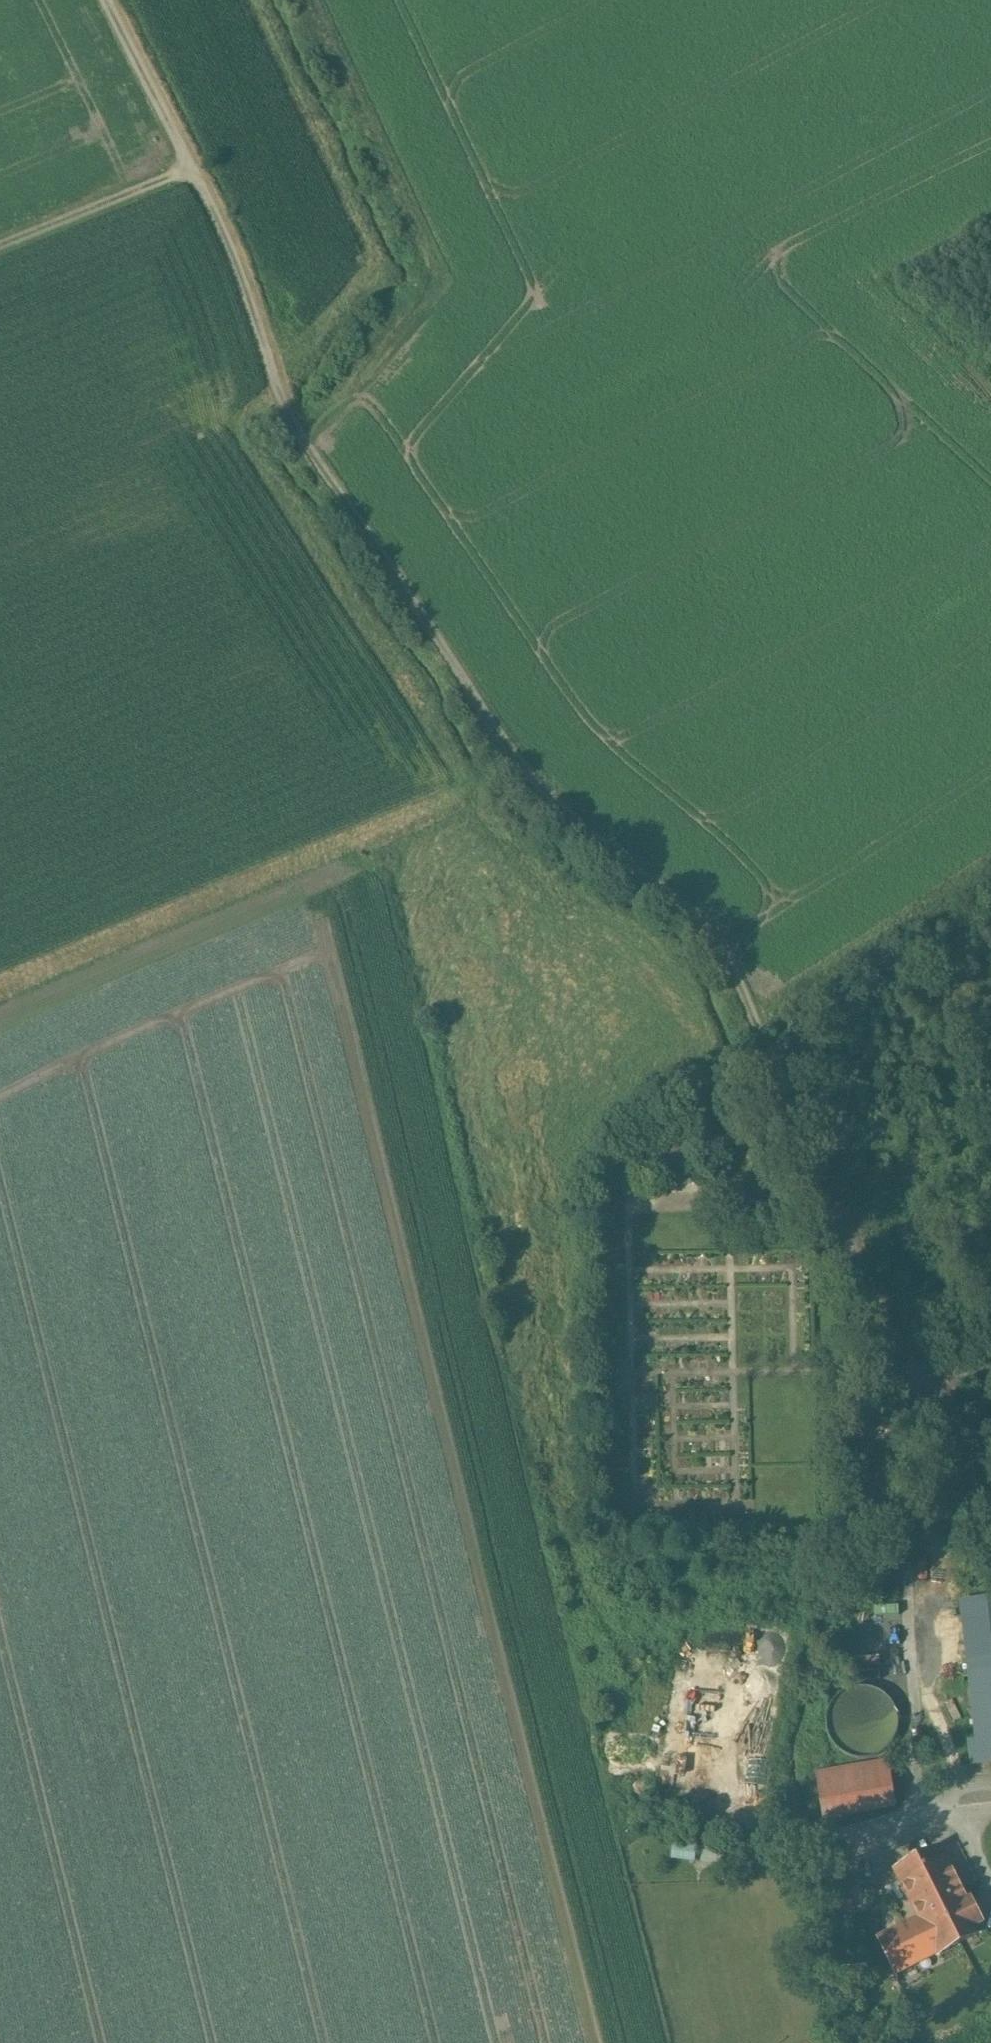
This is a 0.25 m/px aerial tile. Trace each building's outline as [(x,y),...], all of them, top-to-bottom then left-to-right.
[(962,1602),(976,1741),(969,1741),(970,1764),(988,1761),(989,1771),(990,1771),(990,1599),(962,1602)] [(896,1735),(899,1722),(896,1708),(888,1697),(876,1689),(863,1687),(849,1690),(838,1698),(830,1709),(828,1723),(830,1737),(838,1748),(850,1756),(864,1758),(878,1755),(889,1747),(896,1735)] [(889,1762),(818,1775),(824,1814),(896,1802),(889,1762)] [(702,1860),(704,1845),(683,1842),(681,1857),(702,1860)] [(942,1848),(898,1871),(922,1918),(881,1939),(898,1973),(939,1952),(940,1954),(984,1931),(980,1924),(983,1923),(971,1900),(969,1901),(942,1848)]
